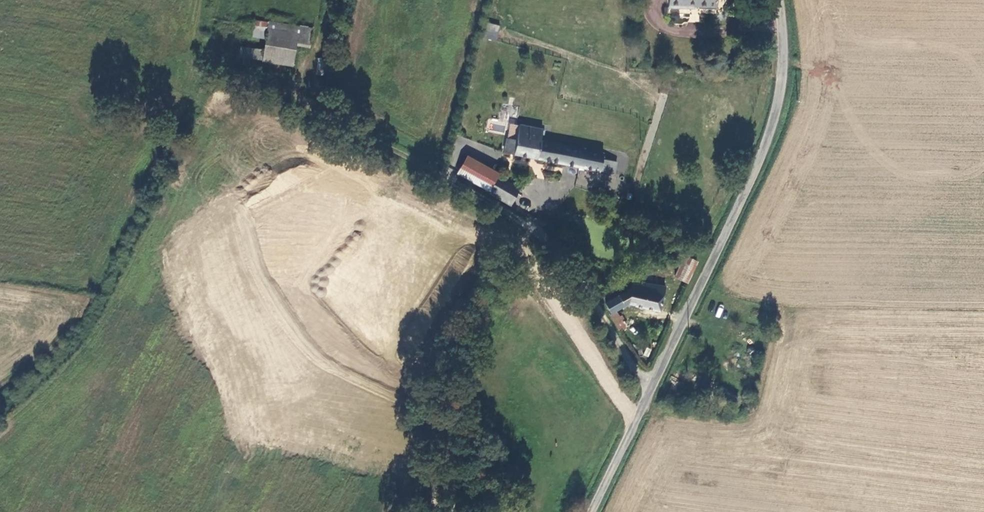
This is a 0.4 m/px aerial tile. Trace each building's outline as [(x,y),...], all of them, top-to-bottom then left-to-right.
[(293,61),(297,43),(302,22),(272,15),(264,55),(293,61)] [(302,22),(297,43),(311,46),(315,24),(302,22)] [(496,41),(500,25),(488,22),(484,38),(496,41)] [(514,139),(503,138),(500,151),(611,173),(614,162),(612,160),(606,157),(600,156),(600,151),(535,138),(537,126),(517,122),(514,139)] [(464,156),(453,174),(486,191),(496,173),(464,156)] [(598,173),(597,188),(626,191),(627,175),(598,173)] [(516,192),(493,180),(487,192),(509,204),(516,192)] [(599,200),(601,203),(604,203),(607,202),(609,200),(609,197),(607,194),(605,193),(604,193),(601,193),(599,195),(598,197),(599,200)] [(691,256),(680,276),(693,282),(703,262),(691,256)] [(679,276),(679,267),(664,265),(663,275),(679,276)] [(611,315),(631,303),(630,305),(636,306),(663,309),(665,285),(633,280),(633,287),(605,305),(611,315)] [(619,331),(627,327),(620,313),(611,318),(619,331)]
